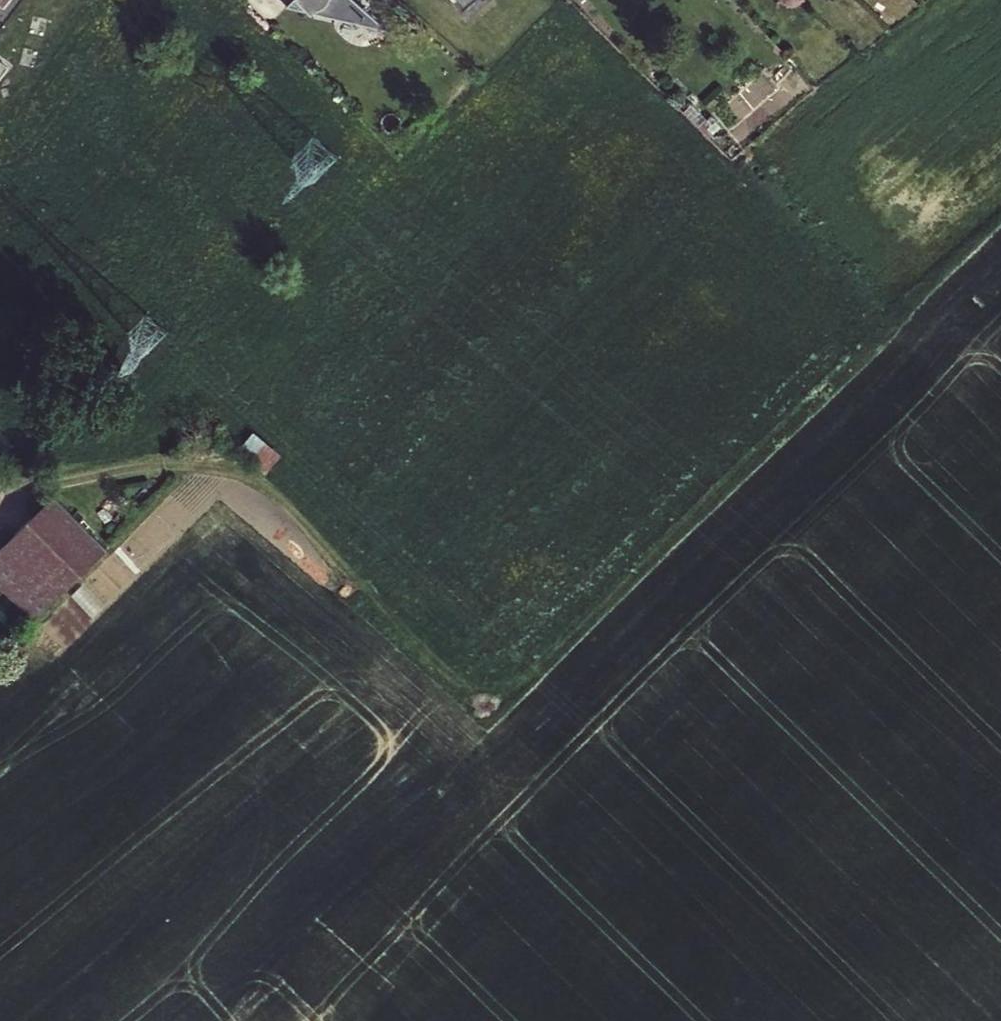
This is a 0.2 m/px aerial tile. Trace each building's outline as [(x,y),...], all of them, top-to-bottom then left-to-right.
[(289,4),(316,10),(361,20),(366,4),(361,0),(294,0),(289,4)] [(361,20),(393,28),(366,4),(361,20)] [(852,37),(862,50),(871,42),(862,30),(852,37)] [(107,550),(54,498),(0,551),(0,585),(36,622),(107,550)]
